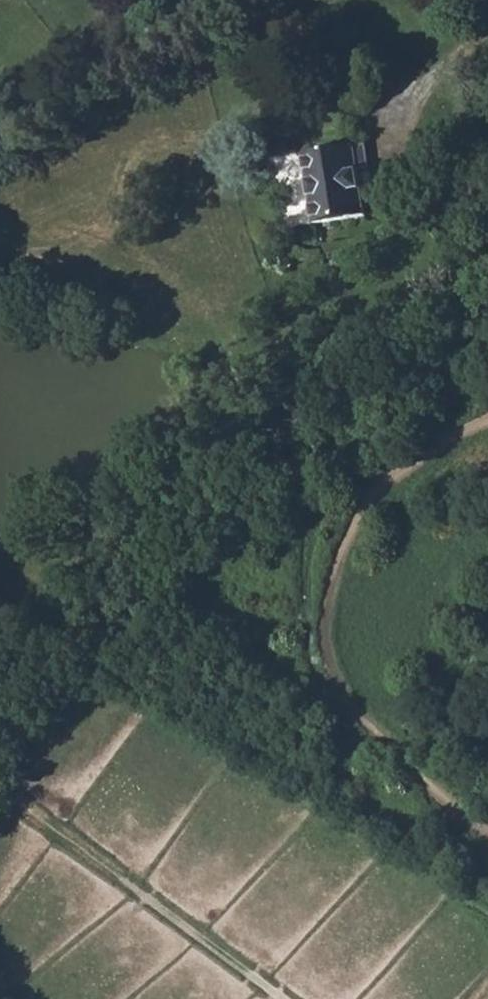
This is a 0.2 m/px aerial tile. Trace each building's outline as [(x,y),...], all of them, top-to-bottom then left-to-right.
[(361,147),(302,155),(313,223),(358,216),(352,171),(365,168),(361,147)]
